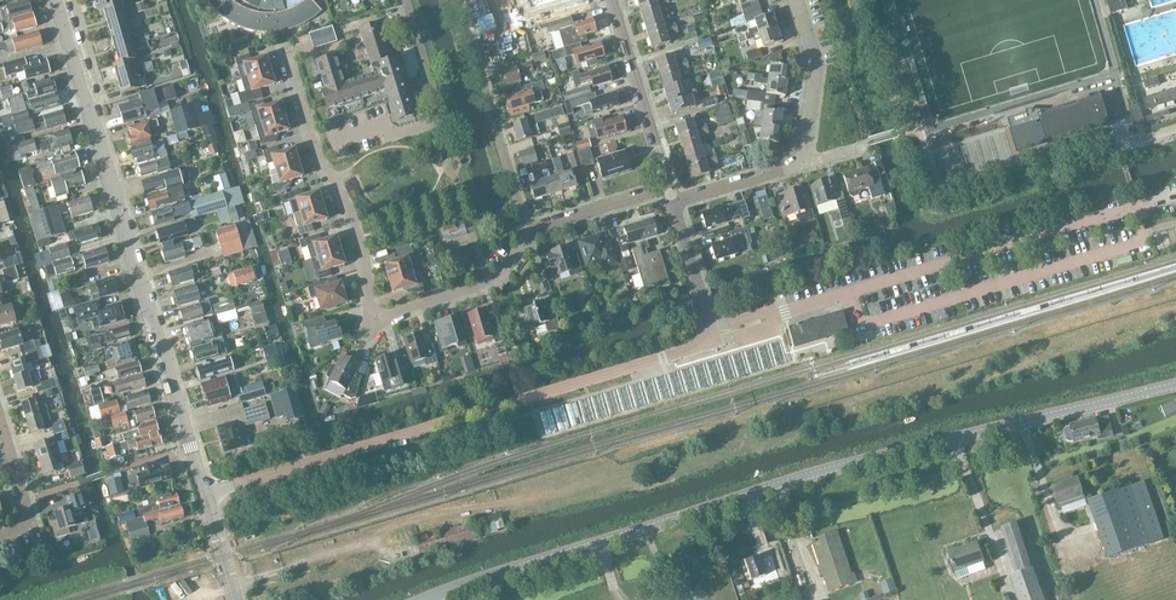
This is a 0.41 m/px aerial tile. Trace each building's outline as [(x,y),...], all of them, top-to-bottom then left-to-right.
[(103,8),(115,4),(115,3),(114,0),(95,0),(97,10),(103,8)] [(207,0),(211,7),(216,11),(223,17),(230,22),(236,25),(246,29),(255,32),(263,32),(269,33),(274,33),(279,32),(284,31),(288,30),(292,29),(297,27),(300,25),(304,23),(306,22),(310,20),(314,18),(318,14),(322,11),(311,0),(282,0),(281,0),(206,0),(207,0)] [(488,58),(508,54),(495,0),(475,0),(488,58)] [(522,4),(526,3),(529,13),(574,0),(520,0),(522,4)] [(643,22),(661,17),(658,6),(669,3),(668,0),(664,0),(639,8),(643,22)] [(743,14),(761,9),(758,0),(738,0),(743,14)] [(886,0),(868,0),(872,15),(889,11),(886,0)] [(1106,6),(1109,5),(1112,13),(1128,8),(1125,0),(1104,0),(1106,6)] [(1,14),(3,21),(32,13),(29,1),(0,9),(0,15),(1,14)] [(103,8),(107,22),(133,14),(131,8),(123,10),(120,2),(115,3),(115,4),(103,8)] [(754,20),(756,27),(747,30),(748,34),(752,32),(753,36),(777,28),(773,13),(763,16),(761,9),(743,14),(745,23),(754,20)] [(107,22),(111,36),(129,30),(127,23),(135,20),(133,14),(107,22)] [(0,24),(0,34),(3,33),(3,32),(15,29),(16,33),(36,27),(33,15),(1,24),(0,24)] [(546,25),(549,35),(559,32),(564,48),(580,44),(587,42),(586,36),(596,33),(592,20),(573,26),(570,17),(546,25)] [(661,17),(643,22),(648,36),(676,27),(675,24),(664,27),(661,17)] [(325,91),(321,92),(327,109),(340,105),(340,107),(361,100),(361,99),(386,91),(394,116),(391,117),(393,123),(396,122),(413,117),(396,59),(390,61),(378,23),(360,28),(372,67),(371,67),(373,76),(343,85),(334,56),(316,62),(325,91)] [(676,27),(648,36),(652,49),(669,44),(667,36),(678,33),(676,27)] [(745,34),(747,41),(754,38),(754,41),(760,39),(762,48),(781,42),(777,28),(753,36),(752,32),(748,34),(745,34)] [(332,29),(309,36),(314,51),(337,45),(332,29)] [(111,36),(115,50),(141,42),(139,36),(131,38),(129,30),(111,36)] [(38,33),(12,40),(16,53),(42,46),(38,33)] [(737,37),(738,40),(739,43),(747,41),(745,34),(737,37)] [(0,44),(0,52),(8,50),(6,42),(0,44)] [(115,50),(119,64),(132,60),(132,61),(137,59),(135,51),(143,49),(141,42),(115,50)] [(564,48),(563,49),(566,58),(573,56),(576,65),(586,62),(588,68),(597,65),(595,59),(604,57),(603,56),(605,55),(606,53),(605,49),(603,48),(601,48),(600,44),(582,49),(580,44),(564,48)] [(762,57),(759,49),(746,53),(748,61),(762,57)] [(781,51),(766,56),(765,64),(769,64),(768,79),(787,82),(789,67),(779,65),(781,51)] [(533,55),(535,62),(546,59),(544,52),(533,55)] [(237,66),(241,79),(273,70),(271,62),(268,63),(266,57),(251,61),(249,54),(235,59),(237,66)] [(655,61),(659,74),(688,65),(686,59),(675,63),(673,55),(655,61)] [(3,66),(7,78),(24,72),(27,81),(50,75),(46,61),(26,67),(24,60),(3,66)] [(114,65),(118,80),(144,72),(142,65),(134,68),(132,61),(132,60),(119,64),(114,65)] [(497,73),(502,88),(521,82),(519,75),(533,71),(530,63),(497,73)] [(688,65),(659,74),(663,87),(681,82),(678,72),(689,69),(688,65)] [(579,77),(582,85),(591,82),(593,87),(611,82),(607,69),(579,77)] [(276,77),(273,70),(241,79),(245,92),(239,94),(242,105),(246,103),(263,98),(260,88),(275,84),(273,78),(276,77)] [(146,79),(144,72),(118,80),(122,94),(146,87),(144,79),(146,79)] [(754,82),(767,85),(766,94),(775,95),(785,96),(787,82),(768,79),(762,78),(763,75),(755,74),(754,81),(754,80),(754,82)] [(27,93),(29,101),(56,92),(52,79),(34,85),(35,90),(27,93)] [(505,99),(510,117),(529,111),(528,106),(542,102),(539,92),(544,91),(542,82),(520,89),(522,94),(505,99)] [(681,82),(663,87),(667,101),(696,92),(695,89),(685,92),(681,82)] [(128,103),(118,105),(124,125),(161,114),(158,103),(176,98),(173,85),(127,98),(127,99),(128,103)] [(2,96),(13,92),(11,86),(0,89),(0,90),(2,96)] [(589,87),(563,94),(565,101),(570,100),(591,93),(589,87)] [(1147,110),(1175,101),(1175,90),(1144,99),(1147,110)] [(748,91),(747,100),(761,102),(762,93),(748,91)] [(591,93),(570,100),(572,108),(589,103),(590,103),(592,111),(592,112),(600,110),(600,112),(618,107),(618,106),(620,105),(621,103),(620,98),(618,97),(616,98),(615,94),(597,99),(595,92),(591,93)] [(696,92),(667,101),(672,114),(696,106),(694,99),(698,98),(696,92)] [(29,103),(33,115),(60,107),(56,95),(29,103)] [(8,101),(15,125),(29,120),(22,97),(8,101)] [(1012,118),(1009,119),(1010,124),(1010,125),(1018,153),(1110,126),(1101,97),(1091,100),(1087,101),(1042,115),(1041,110),(1039,111),(1028,111),(1028,119),(1017,122),(1012,118)] [(249,105),(255,125),(287,115),(285,108),(282,109),(280,103),(265,107),(263,100),(249,105)] [(747,100),(745,109),(760,111),(761,102),(747,100)] [(199,102),(170,111),(177,134),(203,127),(213,124),(214,123),(211,111),(202,113),(199,102)] [(242,105),(235,107),(228,109),(230,117),(251,111),(249,105),(248,103),(246,103),(242,105)] [(1130,108),(1135,125),(1145,122),(1139,105),(1130,108)] [(534,124),(564,115),(562,107),(524,118),(525,120),(525,122),(513,126),(518,143),(531,139),(530,137),(538,136),(534,124)] [(706,113),(709,125),(722,122),(719,110),(706,113)] [(1169,110),(1147,117),(1148,120),(1170,114),(1169,110)] [(45,124),(34,127),(32,122),(15,127),(18,137),(23,136),(35,132),(36,134),(66,125),(62,112),(43,118),(45,124)] [(762,120),(754,119),(753,125),(761,126),(780,128),(782,114),(772,113),(763,112),(762,120)] [(287,115),(255,125),(261,146),(276,141),(274,134),(288,130),(287,124),(290,123),(287,115)] [(739,126),(744,124),(742,117),(736,119),(739,126)] [(628,124),(626,119),(625,118),(623,119),(622,118),(604,124),(603,120),(593,124),(598,141),(627,132),(625,126),(627,126),(628,124)] [(130,139),(128,141),(129,144),(132,145),(132,147),(150,141),(147,129),(152,128),(153,129),(159,127),(157,119),(128,128),(131,136),(129,137),(130,139)] [(693,121),(675,126),(679,140),(708,131),(706,125),(695,128),(693,121)] [(572,134),(569,123),(558,126),(561,137),(572,134)] [(213,124),(203,127),(208,145),(220,141),(218,133),(215,134),(213,124)] [(747,132),(746,131),(744,124),(739,126),(741,134),(747,132)] [(18,137),(15,127),(14,126),(6,128),(11,147),(25,143),(23,136),(18,137)] [(761,126),(759,140),(778,143),(780,128),(761,126)] [(42,154),(52,151),(52,152),(62,149),(64,155),(71,153),(69,147),(72,146),(68,131),(48,137),(49,141),(39,144),(42,154)] [(708,131),(679,140),(683,153),(701,148),(698,137),(709,133),(708,131)] [(740,134),(743,147),(751,145),(747,132),(741,134),(740,134)] [(137,159),(138,164),(160,158),(161,160),(168,158),(163,140),(156,142),(132,149),(133,150),(131,153),(133,157),(135,158),(136,160),(137,159)] [(21,157),(25,155),(37,152),(34,141),(26,144),(17,146),(21,157)] [(589,141),(576,145),(578,152),(589,149),(591,148),(589,141)] [(618,153),(615,142),(605,145),(609,156),(596,160),(602,178),(630,169),(624,151),(618,153)] [(25,143),(11,147),(16,161),(26,158),(25,155),(21,157),(17,146),(26,144),(25,143)] [(208,146),(211,155),(219,152),(216,143),(208,146)] [(295,148),(279,153),(277,146),(263,151),(267,163),(272,162),(274,170),(301,162),(299,154),(297,154),(295,148)] [(534,148),(519,153),(523,166),(531,164),(538,162),(534,148)] [(701,148),(683,153),(688,166),(716,157),(715,154),(704,158),(701,148)] [(589,149),(578,152),(583,167),(593,164),(589,149)] [(576,151),(568,154),(576,180),(585,177),(576,151)] [(75,153),(38,164),(40,172),(53,168),(55,174),(79,167),(75,153)] [(559,157),(552,159),(557,176),(558,176),(562,191),(576,187),(571,172),(564,174),(559,157)] [(716,157),(688,166),(692,180),(709,174),(707,167),(718,163),(716,157)] [(139,167),(140,168),(138,171),(139,174),(142,175),(142,176),(159,172),(159,173),(173,169),(169,158),(168,158),(161,160),(139,167)] [(304,170),(301,162),(274,170),(279,184),(274,186),(276,192),(290,188),(288,182),(304,177),(302,171),(304,170)] [(537,182),(530,185),(534,200),(548,195),(544,180),(541,172),(539,164),(538,162),(531,164),(537,182)] [(545,162),(539,164),(541,172),(548,170),(546,162),(545,162)] [(28,168),(19,170),(24,188),(33,185),(32,181),(28,168)] [(169,190),(182,187),(192,184),(187,168),(141,181),(145,194),(168,187),(169,190)] [(868,169),(843,176),(848,193),(849,193),(850,196),(853,198),(859,196),(860,193),(859,190),(868,188),(871,200),(884,196),(879,178),(871,180),(868,169)] [(49,190),(52,189),(55,199),(69,195),(67,191),(85,186),(85,184),(86,184),(87,183),(86,178),(84,177),(83,177),(81,173),(47,183),(49,190)] [(226,173),(214,177),(219,192),(223,191),(231,189),(226,173)] [(734,174),(716,180),(719,191),(737,185),(734,174)] [(550,178),(544,180),(548,195),(562,191),(558,176),(557,176),(550,178)] [(838,211),(846,209),(841,192),(834,195),(829,180),(810,186),(816,206),(835,200),(838,211)] [(182,187),(169,190),(147,197),(150,210),(185,199),(182,187)] [(34,189),(26,191),(29,201),(37,198),(34,189)] [(302,189),(287,193),(294,214),(326,204),(323,197),(320,197),(319,192),(304,196),(302,189)] [(796,190),(779,195),(782,205),(780,206),(784,218),(795,215),(796,221),(797,222),(798,222),(799,223),(800,224),(801,224),(802,224),(810,222),(809,219),(813,217),(811,210),(806,194),(798,197),(796,190)] [(218,193),(188,202),(191,213),(192,219),(229,208),(223,191),(219,192),(218,193)] [(89,198),(58,208),(60,216),(71,213),(73,219),(93,212),(93,210),(95,208),(94,205),(91,204),(89,198)] [(702,214),(707,229),(725,223),(740,219),(748,216),(744,201),(721,208),(720,207),(714,209),(714,210),(702,214)] [(188,202),(151,213),(155,226),(175,220),(174,218),(191,213),(188,202)] [(326,204),(294,214),(300,235),(314,230),(312,223),(327,219),(325,213),(328,212),(326,204)] [(224,209),(228,222),(239,219),(235,206),(224,209)] [(60,216),(58,208),(58,207),(29,216),(38,243),(66,234),(60,216)] [(0,211),(0,223),(10,220),(7,209),(0,211)] [(656,231),(657,231),(655,222),(653,223),(652,219),(624,227),(627,238),(625,239),(624,236),(617,239),(621,253),(629,251),(627,244),(657,235),(656,231)] [(156,230),(160,243),(188,235),(184,222),(156,230)] [(456,222),(447,225),(449,233),(458,230),(456,222)] [(74,233),(69,235),(70,241),(78,239),(80,246),(85,244),(102,239),(98,226),(74,233)] [(236,226),(216,232),(224,257),(244,251),(236,226)] [(746,228),(731,233),(733,240),(712,246),(716,261),(737,255),(735,248),(751,243),(746,228)] [(1111,232),(1115,239),(1121,236),(1118,229),(1111,232)] [(1174,229),(1167,231),(1171,245),(1175,244),(1175,236),(1174,229)] [(1171,245),(1167,231),(1160,234),(1164,247),(1171,245)] [(320,234),(299,240),(302,248),(307,246),(311,259),(343,249),(341,241),(338,242),(336,237),(322,241),(320,234)] [(1158,249),(1164,247),(1160,234),(1153,236),(1158,249)] [(587,265),(603,260),(605,267),(617,263),(612,245),(605,248),(601,235),(580,242),(587,265)] [(173,242),(161,246),(166,262),(186,256),(185,252),(195,249),(192,240),(174,245),(173,242)] [(49,251),(52,261),(70,256),(67,244),(49,249),(49,251)] [(553,254),(547,256),(551,268),(556,267),(558,273),(569,270),(571,276),(582,272),(577,255),(570,258),(566,246),(551,251),(553,254)] [(641,247),(632,250),(644,289),(656,285),(658,289),(670,286),(659,251),(648,255),(646,249),(642,250),(641,247)] [(386,270),(384,271),(386,279),(411,271),(409,264),(416,262),(412,248),(397,253),(399,260),(385,264),(386,270)] [(104,249),(72,259),(74,267),(85,264),(87,270),(109,263),(104,249)] [(343,249),(311,259),(318,280),(332,275),(330,268),(345,264),(343,258),(346,257),(343,249)] [(5,269),(14,266),(19,265),(16,255),(2,259),(5,269)] [(72,259),(53,265),(57,277),(75,271),(74,267),(72,259)] [(195,281),(193,274),(199,273),(197,265),(169,274),(173,287),(195,281)] [(5,269),(2,270),(4,277),(0,278),(0,286),(18,280),(14,266),(5,269)] [(234,274),(237,285),(255,280),(252,269),(234,274)] [(411,271),(386,279),(388,286),(391,286),(393,291),(408,287),(410,294),(424,290),(420,276),(414,278),(411,271)] [(97,286),(90,288),(94,301),(119,294),(115,281),(106,284),(105,282),(96,284),(97,286)] [(324,281),(307,286),(311,298),(318,296),(322,309),(326,307),(327,310),(337,307),(336,304),(345,301),(342,291),(340,285),(340,283),(326,288),(324,281)] [(175,295),(173,297),(174,302),(178,303),(179,306),(200,300),(198,294),(206,291),(204,283),(174,291),(175,295)] [(61,296),(65,309),(74,306),(70,293),(61,296)] [(233,300),(211,307),(213,315),(235,309),(235,308),(233,300)] [(528,319),(524,320),(527,330),(534,328),(533,323),(539,321),(540,324),(544,322),(547,331),(560,328),(554,308),(545,310),(542,300),(533,303),(534,305),(524,308),(528,319)] [(98,317),(101,328),(125,321),(126,321),(126,319),(121,304),(122,304),(121,303),(120,303),(102,309),(99,301),(75,308),(79,323),(98,317)] [(235,308),(235,309),(236,312),(250,308),(257,330),(264,328),(270,327),(262,301),(235,308)] [(180,310),(184,323),(213,315),(210,307),(201,310),(200,305),(180,310)] [(16,322),(11,306),(0,310),(0,326),(16,322)] [(493,335),(495,343),(503,340),(498,324),(491,326),(485,308),(467,314),(475,340),(493,335)] [(796,327),(792,328),(797,343),(816,337),(817,341),(827,338),(826,334),(844,329),(839,313),(830,316),(831,320),(802,329),(801,325),(798,326),(798,325),(796,326),(796,327)] [(326,325),(324,318),(319,320),(305,324),(309,338),(312,346),(320,343),(342,337),(337,322),(326,325)] [(437,342),(440,352),(447,349),(447,347),(457,344),(458,347),(466,344),(460,326),(453,328),(450,319),(434,324),(440,341),(437,342)] [(202,343),(223,337),(219,323),(212,325),(210,320),(185,327),(191,346),(193,345),(194,348),(202,346),(202,343)] [(264,328),(267,340),(279,336),(275,325),(264,328)] [(103,334),(106,344),(131,337),(129,327),(103,334)] [(0,337),(0,343),(3,352),(20,346),(22,353),(36,348),(34,341),(31,341),(28,329),(0,337)] [(73,333),(74,338),(83,335),(81,330),(72,332),(73,333)] [(404,338),(411,362),(423,359),(425,366),(438,362),(434,348),(426,350),(421,332),(404,338)] [(553,334),(556,344),(564,342),(560,332),(553,334)] [(73,333),(66,335),(68,342),(75,340),(74,338),(73,333)] [(138,359),(133,341),(111,348),(114,358),(107,360),(109,368),(138,359)] [(215,343),(191,350),(195,363),(219,356),(215,343)] [(754,371),(778,363),(772,343),(747,351),(748,353),(735,357),(740,371),(753,367),(754,371)] [(269,365),(278,362),(279,362),(273,344),(263,347),(269,365)] [(11,363),(15,378),(34,372),(32,362),(44,359),(41,347),(36,348),(22,353),(24,359),(11,363)] [(102,348),(103,357),(111,356),(109,347),(102,348)] [(346,389),(343,394),(351,398),(356,397),(362,377),(355,373),(359,365),(354,362),(354,359),(352,357),(350,357),(347,358),(342,355),(336,366),(334,365),(332,365),(327,375),(328,377),(330,378),(329,380),(346,389)] [(382,382),(384,387),(388,389),(409,383),(402,361),(394,363),(392,355),(376,360),(382,382)] [(197,369),(195,372),(197,377),(200,378),(201,380),(229,372),(225,359),(197,367),(197,369)] [(139,363),(115,369),(105,372),(107,379),(117,376),(119,380),(142,373),(139,363)] [(84,370),(86,377),(101,372),(99,366),(84,370)] [(34,372),(15,378),(12,381),(14,385),(18,386),(19,392),(32,388),(36,387),(38,393),(55,388),(52,380),(41,383),(40,380),(37,381),(34,372)] [(239,398),(241,403),(243,403),(266,396),(263,383),(241,389),(236,374),(202,385),(209,407),(239,398)] [(147,388),(143,375),(114,384),(118,396),(147,388)] [(81,387),(88,385),(85,377),(79,378),(81,387)] [(100,388),(90,391),(94,405),(104,402),(100,388)] [(293,388),(279,392),(279,393),(288,422),(302,418),(293,388)] [(54,396),(52,390),(44,392),(46,399),(54,397),(54,396)] [(125,399),(117,401),(119,408),(127,406),(128,410),(151,403),(150,401),(152,399),(151,396),(149,395),(148,393),(125,399)] [(44,397),(22,404),(27,419),(48,413),(45,404),(46,404),(44,397)] [(117,401),(90,408),(94,421),(121,413),(119,408),(117,401)] [(229,415),(231,423),(218,427),(217,427),(217,428),(218,428),(224,452),(225,453),(226,452),(244,447),(238,428),(269,419),(265,404),(245,410),(229,415)] [(130,412),(111,418),(114,427),(128,423),(130,429),(136,428),(138,424),(139,424),(155,419),(152,409),(135,413),(135,411),(130,412)] [(48,413),(27,419),(32,435),(52,429),(53,434),(66,430),(63,421),(52,425),(48,413)] [(1067,428),(1064,431),(1066,440),(1070,443),(1075,441),(1075,443),(1100,436),(1101,440),(1114,436),(1109,417),(1097,420),(1097,419),(1071,425),(1071,426),(1067,428)] [(123,443),(159,433),(156,422),(141,426),(142,429),(138,430),(139,431),(121,436),(123,443)] [(55,439),(35,445),(39,461),(61,454),(57,443),(69,439),(66,430),(53,434),(55,439)] [(163,444),(159,433),(123,443),(108,448),(111,460),(122,457),(121,453),(138,448),(139,451),(163,444)] [(107,447),(104,438),(96,440),(98,449),(107,447)] [(61,454),(39,461),(44,476),(65,470),(61,454)] [(71,477),(84,473),(81,463),(68,467),(71,477)] [(157,470),(155,464),(139,468),(141,474),(137,475),(141,488),(173,479),(169,466),(157,470)] [(1054,489),(1060,507),(1085,499),(1086,502),(1093,499),(1089,487),(1082,490),(1078,478),(1068,482),(1069,484),(1054,489)] [(1089,502),(1109,559),(1152,544),(1132,487),(1089,502)] [(57,520),(52,522),(56,537),(70,533),(68,528),(76,526),(88,522),(84,510),(83,506),(92,504),(88,492),(81,494),(67,498),(70,507),(54,511),(57,520)] [(127,493),(112,497),(115,506),(130,502),(127,493)] [(138,508),(141,516),(180,504),(177,493),(148,501),(149,505),(138,508)] [(181,507),(145,518),(146,523),(161,518),(163,524),(184,518),(181,507)] [(133,511),(122,514),(125,522),(135,519),(133,511)] [(479,522),(481,530),(483,535),(505,527),(501,515),(479,522)] [(145,518),(126,523),(130,535),(148,529),(146,523),(145,518)] [(1003,530),(1015,574),(1011,575),(1020,599),(1045,599),(1033,568),(1035,568),(1021,522),(1002,527),(1003,530)] [(813,542),(830,590),(853,583),(836,534),(813,542)] [(978,543),(949,553),(956,572),(958,579),(970,575),(968,568),(985,562),(978,543)] [(746,564),(744,566),(745,568),(747,569),(751,580),(759,578),(761,584),(767,582),(765,576),(766,575),(760,557),(745,562),(746,564)] [(727,568),(676,585),(681,599),(737,599),(727,568)] [(884,592),(893,589),(889,578),(880,582),(884,592)]
